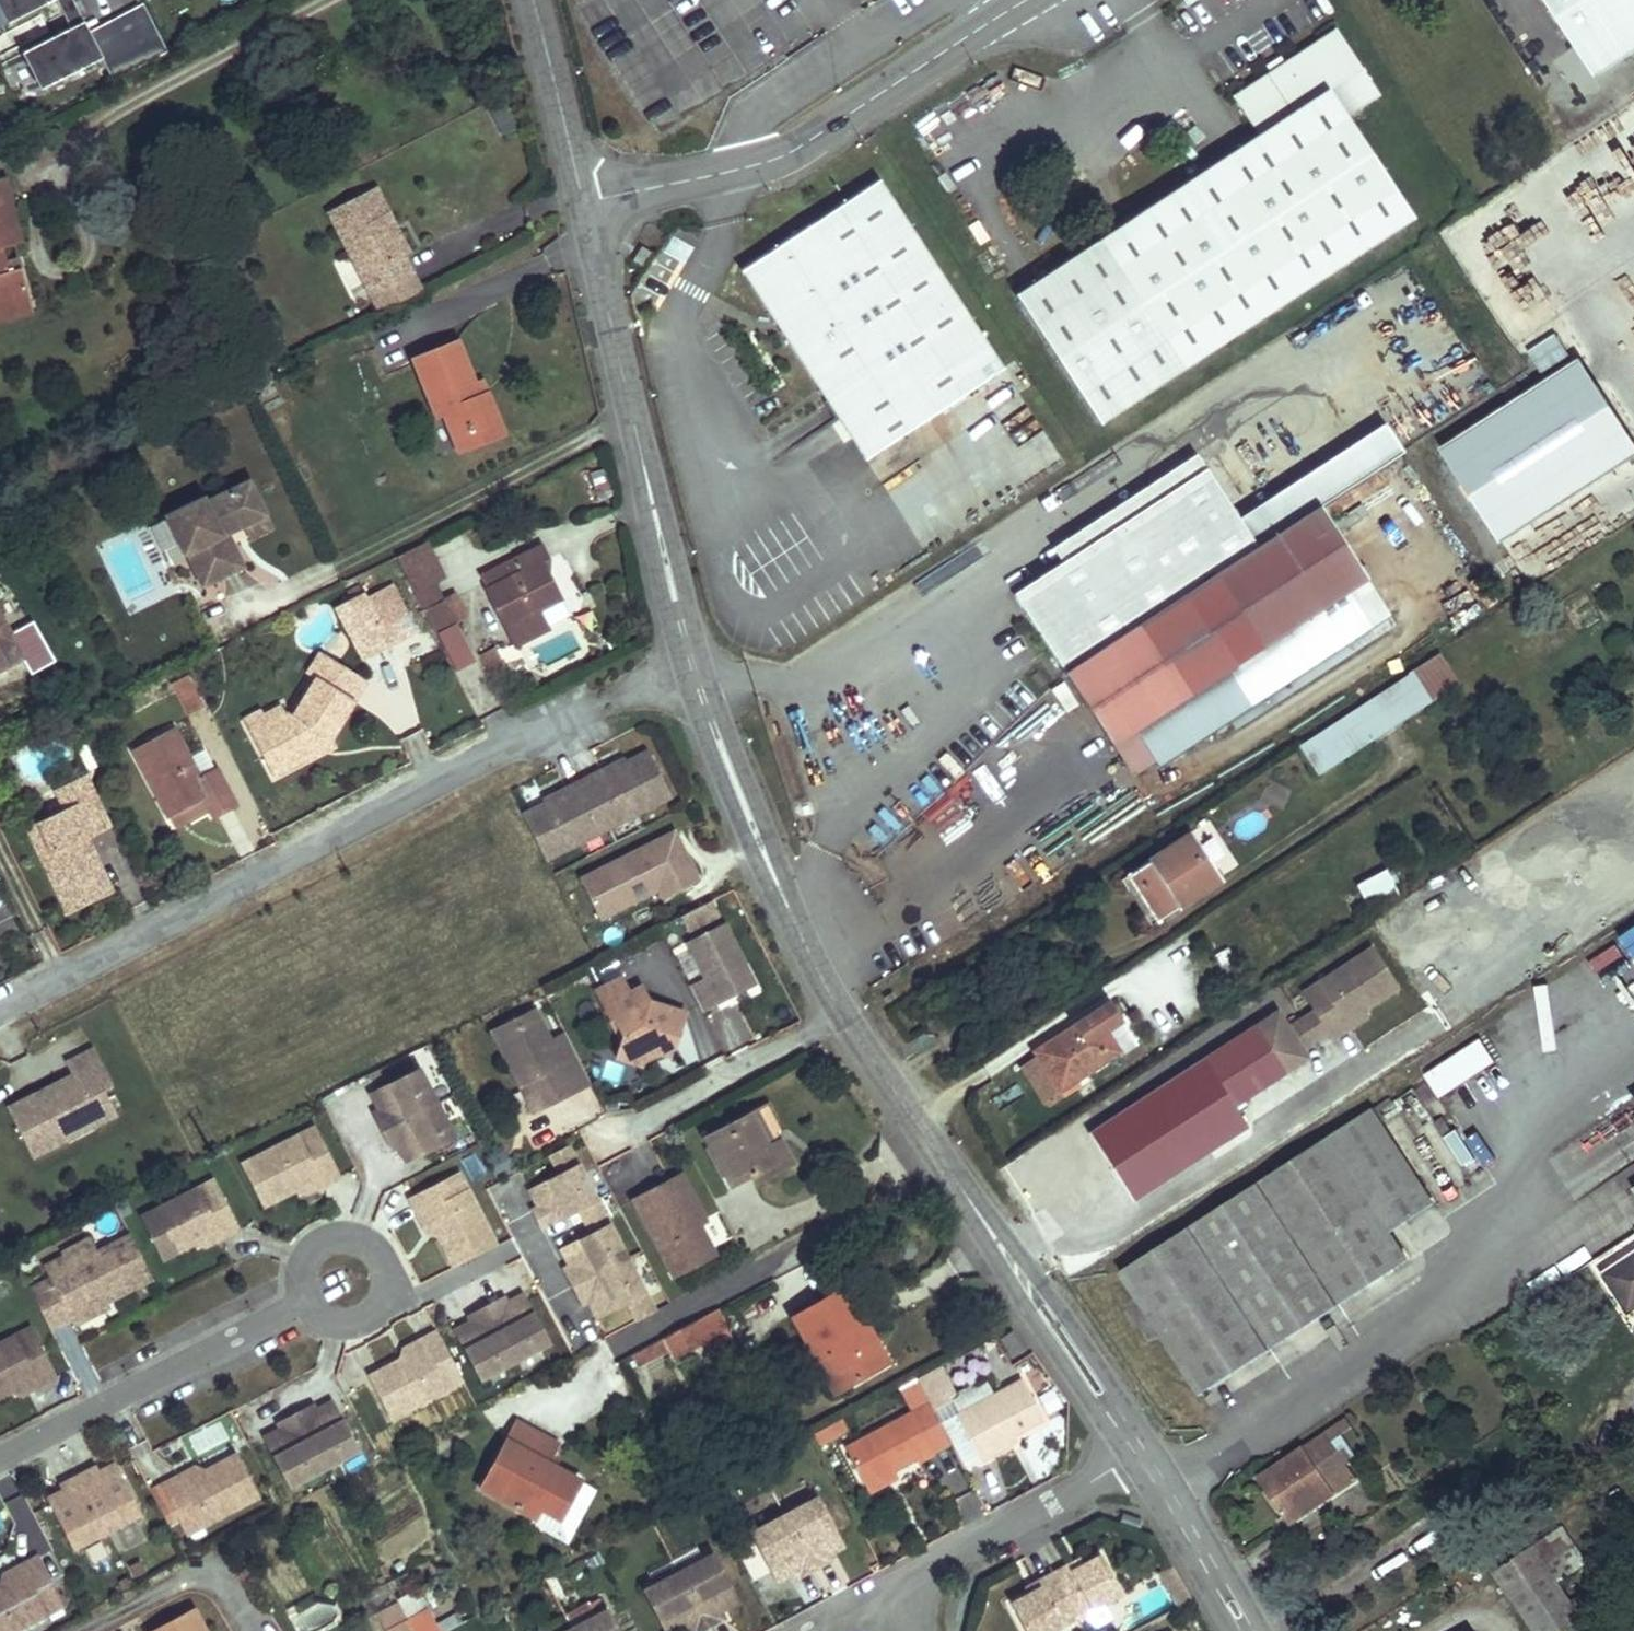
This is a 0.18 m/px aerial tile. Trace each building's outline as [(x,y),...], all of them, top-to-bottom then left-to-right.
[(33,91),(156,40),(141,5),(83,30),(71,0),(0,0),(0,12),(33,91)] [(1597,77),(1633,53),(1633,0),(1546,0),(1597,77)] [(1099,425),(1412,218),(1347,118),(1379,97),(1334,30),(1230,99),(1255,137),(1014,296),(1099,425)] [(311,196),(354,279),(368,272),(391,260),(381,242),(367,214),(378,208),(358,171),(311,196)] [(877,179),(737,271),(860,458),(1000,367),(877,179)] [(392,236),(378,208),(367,214),(381,242),(392,236)] [(633,260),(644,266),(653,251),(642,245),(633,260)] [(11,285),(4,254),(0,254),(0,287),(11,285)] [(401,279),(391,260),(368,272),(378,291),(401,279)] [(14,300),(11,285),(0,287),(0,303),(14,300)] [(453,376),(434,316),(386,331),(408,392),(420,389),(432,424),(479,407),(467,373),(453,376)] [(1556,333),(1528,351),(1542,374),(1570,356),(1556,333)] [(1574,362),(1441,449),(1502,543),(1633,458),(1633,455),(1574,362)] [(1384,423),(1237,518),(1256,547),(1319,507),(1318,505),(1402,450),(1384,423)] [(1061,562),(1205,468),(1195,454),(1052,547),(1061,562)] [(222,457),(172,484),(170,479),(134,498),(153,534),(159,531),(175,562),(212,543),(199,517),(192,521),(187,513),(195,509),(212,500),(237,487),(222,457)] [(1061,562),(1012,594),(1063,672),(1256,547),(1237,518),(1205,468),(1061,562)] [(243,498),(237,487),(212,500),(218,512),(243,498)] [(1256,547),(1063,672),(1116,752),(1139,737),(1154,760),(1158,766),(1228,720),(1234,730),(1373,639),(1343,594),(1366,579),(1319,507),(1256,547)] [(195,509),(187,513),(192,521),(199,517),(195,509)] [(416,553),(398,516),(369,532),(404,605),(424,596),(406,558),(416,553)] [(481,556),(468,563),(498,618),(531,601),(520,580),(549,565),(538,544),(526,550),(519,538),(535,530),(527,516),(474,543),(481,556)] [(390,608),(379,589),(356,603),(336,569),(308,585),(337,637),(390,608)] [(1396,624),(1366,579),(1343,594),(1373,639),(1396,624)] [(237,701),(262,747),(294,729),(289,719),(314,705),(342,659),(304,636),(279,677),(270,683),(237,701)] [(1411,675),(1301,746),(1319,774),(1457,684),(1437,654),(1410,672),(1411,675)] [(186,675),(167,684),(183,716),(202,707),(186,675)] [(108,727),(143,795),(178,777),(185,791),(189,799),(212,787),(192,747),(178,754),(153,705),(108,727)] [(320,715),(314,705),(289,719),(294,729),(320,715)] [(1139,737),(1116,752),(1131,775),(1154,760),(1139,737)] [(541,862),(670,801),(645,748),(516,809),(541,862)] [(11,826),(46,892),(87,870),(77,850),(69,854),(55,825),(62,822),(82,811),(56,762),(25,778),(35,799),(14,810),(20,821),(11,826)] [(178,777),(143,795),(150,809),(185,791),(178,777)] [(6,815),(11,826),(20,821),(14,810),(6,815)] [(62,822),(55,825),(69,854),(77,850),(62,822)] [(595,924),(697,880),(675,830),(574,874),(595,924)] [(1191,833),(1124,876),(1132,888),(1136,885),(1151,908),(1147,911),(1154,922),(1221,878),(1191,833)] [(1386,870),(1356,886),(1367,906),(1397,890),(1386,870)] [(1124,876),(1120,879),(1150,925),(1154,922),(1147,911),(1151,908),(1136,885),(1132,888),(1124,876)] [(708,900),(677,919),(688,938),(720,919),(708,900)] [(671,947),(704,1014),(757,989),(724,922),(671,947)] [(1370,948),(1318,982),(1329,998),(1313,1008),(1315,1010),(1328,1031),(1333,1038),(1350,1028),(1345,1021),(1366,1008),(1396,988),(1370,948)] [(611,966),(603,951),(576,966),(584,980),(611,966)] [(653,1028),(666,986),(630,975),(622,960),(611,966),(584,980),(593,996),(597,993),(605,1008),(603,1015),(598,1032),(623,1040),(625,1031),(635,1025),(644,1028),(650,1030),(653,1028)] [(1318,982),(1303,992),(1313,1008),(1329,998),(1318,982)] [(564,1064),(551,1036),(544,1039),(532,1016),(516,985),(473,1007),(502,1062),(522,1052),(536,1079),(564,1064)] [(605,1008),(597,993),(593,996),(603,1015),(605,1008)] [(1034,1051),(1039,1059),(1060,1091),(1084,1076),(1086,1078),(1121,1056),(1104,1030),(1120,1019),(1109,1003),(1034,1051)] [(1345,1021),(1350,1028),(1366,1017),(1366,1008),(1345,1021)] [(573,1060),(546,1009),(532,1016),(544,1039),(551,1036),(564,1064),(573,1060)] [(1301,1019),(1315,1040),(1328,1031),(1315,1010),(1301,1019)] [(1277,1011),(1089,1133),(1132,1200),(1246,1126),(1233,1105),(1307,1058),(1301,1048),(1287,1028),(1277,1011)] [(1301,1019),(1287,1028),(1301,1048),(1315,1040),(1301,1019)] [(623,1040),(644,1028),(635,1025),(625,1031),(623,1040)] [(435,1106),(400,1038),(357,1060),(366,1076),(360,1079),(354,1082),(372,1117),(378,1114),(384,1111),(392,1127),(435,1106)] [(1438,1100),(1494,1063),(1478,1039),(1421,1076),(1438,1100)] [(64,1078),(1,1106),(26,1161),(120,1118),(88,1046),(56,1061),(64,1078)] [(536,1079),(522,1052),(502,1062),(516,1089),(536,1079)] [(1039,1059),(1024,1068),(1046,1104),(1061,1094),(1060,1091),(1039,1059)] [(366,1076),(357,1060),(351,1062),(360,1079),(366,1076)] [(725,1081),(675,1108),(701,1157),(725,1144),(731,1156),(772,1136),(756,1105),(742,1112),(725,1081)] [(569,1128),(601,1115),(594,1097),(562,1110),(569,1128)] [(319,1148),(302,1115),(286,1124),(277,1107),(222,1135),(243,1178),(275,1162),(298,1150),(301,1157),(319,1148)] [(1372,1110),(1122,1272),(1201,1394),(1407,1260),(1389,1231),(1433,1203),(1372,1110)] [(392,1127),(384,1111),(378,1114),(386,1131),(392,1127)] [(1434,1122),(1444,1137),(1452,1132),(1442,1117),(1434,1122)] [(552,1179),(523,1188),(536,1229),(593,1211),(572,1145),(544,1153),(552,1179)] [(285,1165),(301,1157),(298,1150),(275,1162),(285,1165)] [(451,1166),(443,1150),(426,1159),(434,1174),(451,1166)] [(218,1201),(202,1169),(193,1151),(121,1189),(143,1231),(174,1216),(197,1203),(201,1210),(218,1201)] [(666,1152),(644,1163),(649,1173),(664,1165),(683,1202),(690,1198),(666,1152)] [(480,1222),(451,1166),(434,1174),(426,1159),(394,1175),(403,1193),(410,1189),(422,1212),(438,1244),(449,1238),(449,1236),(450,1234),(453,1235),(454,1236),(480,1222)] [(644,1163),(618,1177),(657,1253),(699,1231),(683,1202),(664,1165),(649,1173),(644,1163)] [(410,1189),(403,1193),(411,1209),(422,1212),(410,1189)] [(185,1219),(201,1210),(197,1203),(174,1216),(185,1219)] [(135,1255),(114,1214),(80,1232),(59,1242),(51,1240),(49,1236),(29,1246),(36,1258),(56,1297),(59,1303),(79,1293),(76,1286),(88,1280),(135,1255)] [(1603,1274),(1628,1311),(1633,1307),(1633,1254),(1603,1274)] [(56,1297),(36,1258),(15,1268),(35,1308),(56,1297)] [(494,1286),(510,1277),(507,1272),(491,1280),(494,1286)] [(843,1314),(822,1274),(768,1303),(792,1345),(807,1337),(816,1355),(830,1347),(838,1362),(870,1344),(852,1310),(843,1314)] [(532,1320),(510,1277),(494,1286),(491,1280),(487,1275),(453,1293),(456,1299),(459,1304),(442,1313),(465,1356),(532,1320)] [(79,1293),(91,1286),(88,1280),(76,1286),(79,1293)] [(442,1313),(459,1304),(456,1299),(439,1307),(442,1313)] [(691,1321),(680,1301),(643,1321),(654,1341),(691,1321)] [(432,1368),(423,1350),(439,1342),(424,1313),(422,1313),(420,1313),(420,1311),(405,1319),(408,1326),(385,1338),(355,1354),(377,1397),(432,1368)] [(381,1331),(385,1338),(408,1326),(405,1319),(381,1331)] [(1012,1329),(998,1338),(1011,1357),(1024,1348),(1012,1329)] [(916,1358),(913,1353),(897,1362),(913,1393),(929,1385),(930,1385),(926,1378),(916,1358)] [(932,1375),(922,1354),(916,1358),(926,1378),(932,1375)] [(21,1356),(0,1366),(0,1368),(8,1370),(24,1362),(21,1356)] [(1023,1403),(1002,1362),(974,1376),(935,1397),(960,1444),(994,1426),(991,1421),(1023,1403)] [(304,1395),(320,1386),(317,1380),(301,1389),(304,1395)] [(342,1429),(320,1386),(304,1395),(301,1389),(298,1383),(263,1402),(266,1408),(269,1413),(253,1422),(275,1464),(342,1429)] [(930,1426),(915,1397),(894,1408),(888,1397),(823,1432),(843,1470),(853,1465),(869,1456),(899,1441),(901,1446),(911,1441),(909,1437),(930,1426)] [(253,1422),(269,1413),(266,1408),(249,1416),(253,1422)] [(505,1432),(480,1419),(452,1472),(508,1500),(516,1487),(536,1498),(556,1456),(530,1444),(540,1421),(516,1410),(505,1432)] [(1347,1418),(1259,1478),(1290,1524),(1356,1478),(1346,1464),(1332,1442),(1342,1435),(1353,1428),(1347,1418)] [(172,1513),(243,1475),(221,1433),(189,1450),(167,1462),(163,1454),(146,1463),(172,1513)] [(1342,1435),(1332,1442),(1346,1464),(1356,1457),(1342,1435)] [(101,1441),(85,1450),(88,1456),(104,1448),(101,1441)] [(82,1445),(47,1463),(49,1468),(53,1475),(36,1483),(58,1525),(126,1490),(104,1448),(88,1456),(85,1450),(82,1445)] [(167,1462),(189,1450),(180,1445),(163,1454),(167,1462)] [(856,1471),(873,1463),(869,1456),(853,1465),(856,1471)] [(846,1477),(856,1471),(853,1465),(843,1470),(846,1477)] [(36,1483),(53,1475),(49,1468),(33,1477),(36,1483)] [(793,1483),(728,1519),(753,1563),(768,1555),(773,1563),(774,1566),(806,1549),(804,1545),(799,1537),(817,1528),(793,1483)] [(1547,1566),(1574,1547),(1561,1527),(1495,1572),(1535,1630),(1558,1630),(1581,1616),(1558,1583),(1547,1566)] [(817,1528),(799,1537),(804,1545),(822,1535),(817,1528)] [(26,1576),(42,1567),(25,1536),(8,1545),(11,1550),(0,1556),(0,1610),(35,1592),(26,1576)] [(691,1536),(622,1573),(645,1617),(661,1609),(665,1615),(667,1620),(704,1601),(701,1596),(697,1589),(714,1580),(691,1536)] [(984,1587),(1003,1622),(1097,1572),(1078,1537),(1060,1546),(1050,1552),(1046,1544),(1010,1563),(1014,1571),(1003,1577),(984,1587)] [(1050,1552),(1060,1546),(1056,1538),(1046,1544),(1050,1552)] [(11,1550),(8,1545),(0,1549),(0,1556),(11,1550)] [(1547,1566),(1558,1583),(1586,1564),(1574,1547),(1547,1566)] [(757,1571),(773,1563),(768,1555),(753,1563),(757,1571)] [(998,1569),(1003,1577),(1014,1571),(1010,1563),(998,1569)] [(1174,1578),(1166,1566),(1152,1574),(1158,1587),(1174,1578)] [(50,1583),(42,1567),(26,1576),(35,1592),(50,1583)] [(697,1589),(701,1596),(718,1587),(714,1580),(697,1589)] [(389,1601),(380,1584),(360,1595),(369,1612),(389,1601)] [(175,1591),(127,1615),(135,1630),(197,1630),(175,1591)] [(418,1606),(410,1591),(389,1601),(390,1602),(403,1626),(423,1616),(418,1606)] [(445,1604),(440,1594),(418,1606),(423,1616),(445,1604)] [(520,1630),(602,1630),(584,1597),(520,1630)] [(380,1630),(395,1630),(403,1626),(390,1602),(389,1601),(369,1612),(380,1630)] [(649,1624),(665,1615),(661,1609),(645,1617),(649,1624)] [(1148,1609),(1108,1630),(1160,1630),(1148,1609)] [(1065,1623),(1049,1630),(1069,1630),(1065,1623)]
